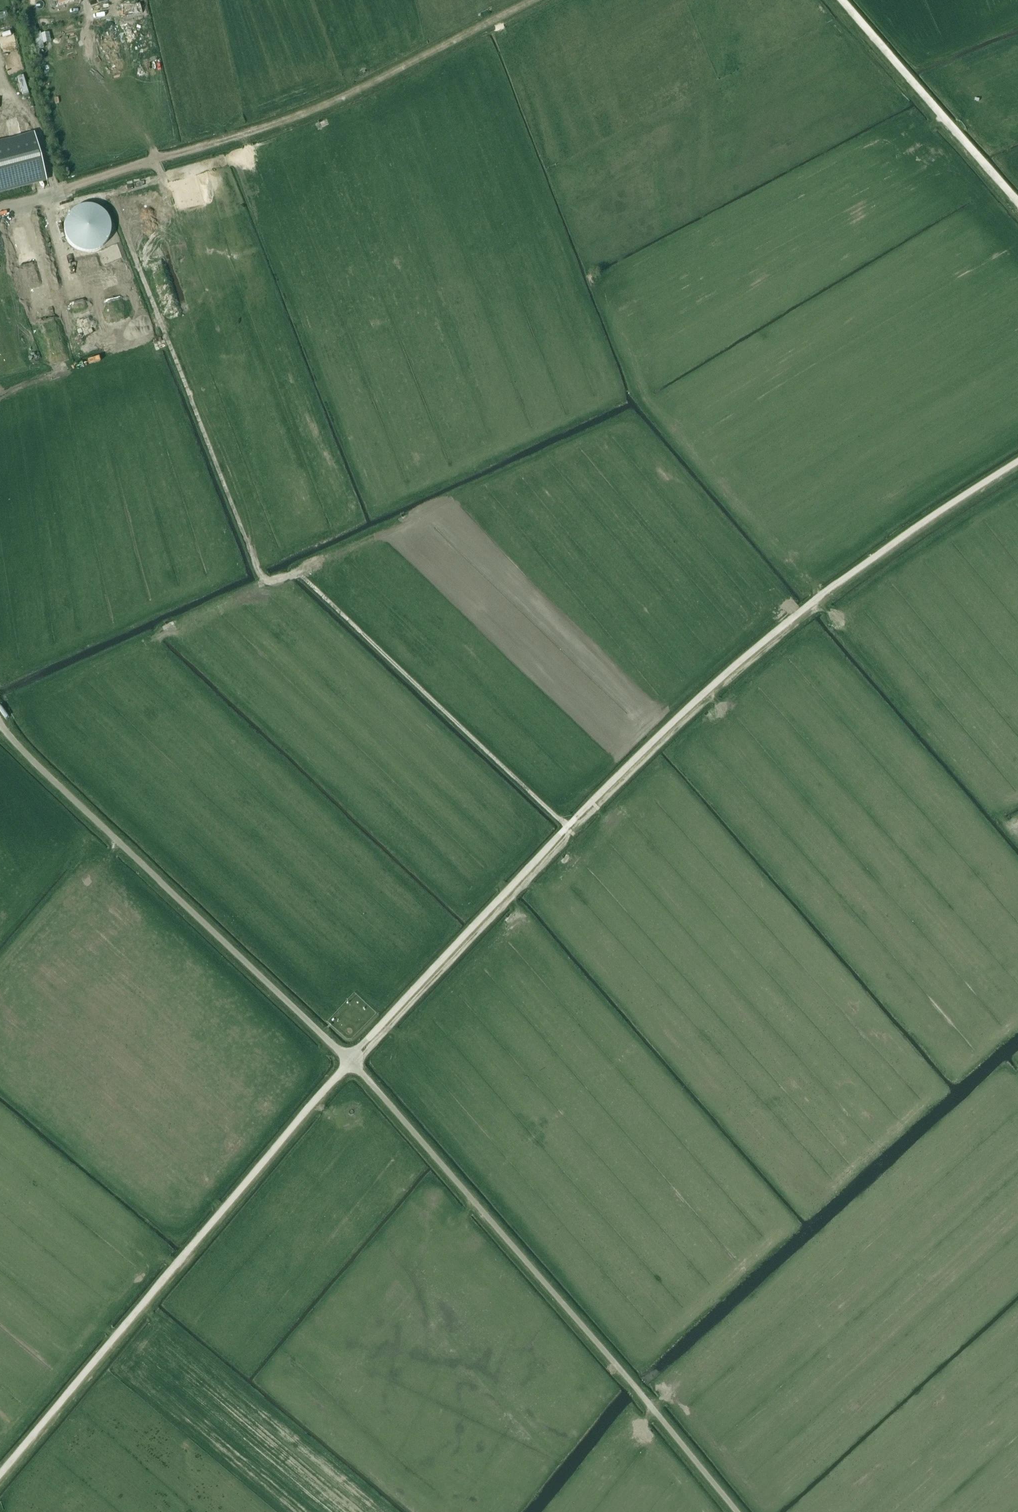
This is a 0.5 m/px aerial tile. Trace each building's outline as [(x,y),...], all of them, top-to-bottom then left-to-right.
[(46,180),(34,135),(0,144),(0,192),(46,180)] [(82,251),(86,252),(89,252),(92,251),(96,250),(99,249),(101,247),(104,245),(106,242),(108,239),(109,236),(110,233),(111,230),(111,226),(110,223),(109,220),(108,217),(106,214),(104,212),(101,209),(98,208),(95,206),(92,205),(88,205),(85,205),(82,205),(79,206),(75,208),(73,210),(70,212),(68,215),(66,217),(65,220),(64,224),(64,227),(64,230),(64,234),(65,237),(67,240),(68,243),(71,245),(73,247),(76,249),(79,251),(82,251)]
